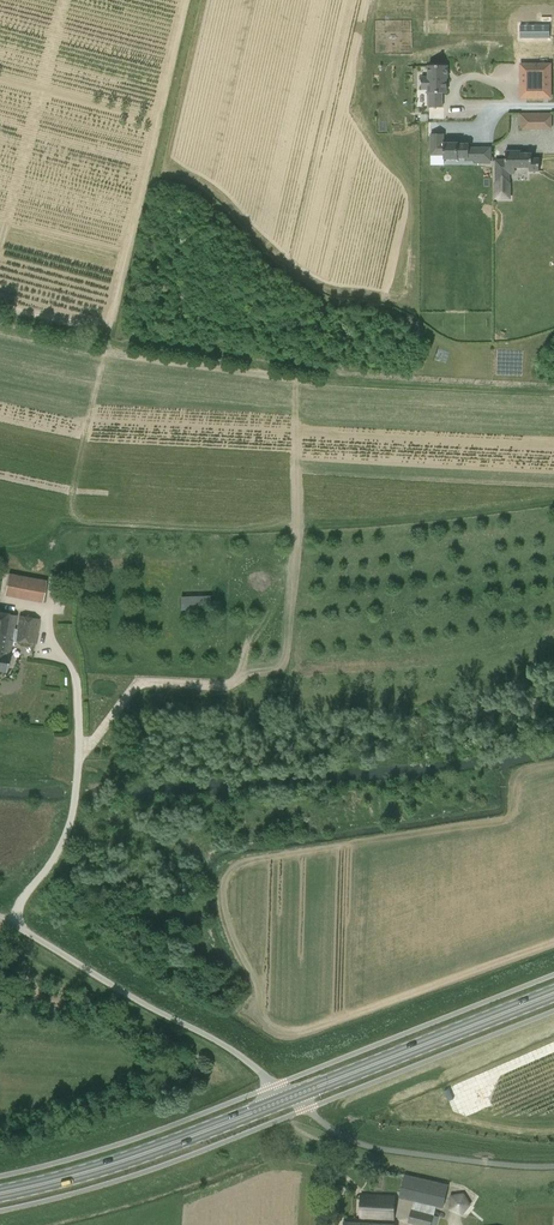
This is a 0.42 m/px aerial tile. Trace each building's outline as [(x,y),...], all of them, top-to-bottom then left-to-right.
[(551,65),(520,65),(520,99),(551,99),(551,65)] [(430,94),(430,108),(443,108),(443,94),(449,94),(449,81),(449,67),(442,67),(442,66),(436,66),(436,67),(429,67),(429,78),(423,78),(423,90),(429,90),(429,94),(430,94)] [(536,114),(521,114),(521,129),(536,128),(536,114)] [(444,134),(431,134),(431,147),(444,147),(444,155),(444,159),(458,159),(458,158),(467,158),(468,161),(475,161),(475,163),(482,163),(482,148),(469,148),(469,144),(458,144),(458,142),(444,142),(444,134)] [(506,160),(496,160),(496,161),(496,189),(507,189),(507,168),(529,168),(529,171),(539,171),(539,158),(532,158),(532,154),(521,154),(521,151),(506,151),(506,160)] [(8,573),(4,596),(42,603),(46,580),(8,573)] [(211,609),(210,596),(181,597),(181,610),(211,609)] [(0,613),(0,671),(6,672),(11,640),(35,644),(39,619),(19,616),(17,629),(15,629),(17,616),(0,613)] [(404,1174),(400,1197),(443,1207),(445,1200),(448,1185),(442,1183),(443,1183),(404,1174)] [(454,1192),(449,1208),(465,1214),(471,1198),(454,1192)] [(394,1219),(395,1195),(360,1194),(359,1217),(394,1219)] [(416,1224),(437,1224),(440,1216),(434,1215),(411,1209),(407,1223),(416,1224)]
